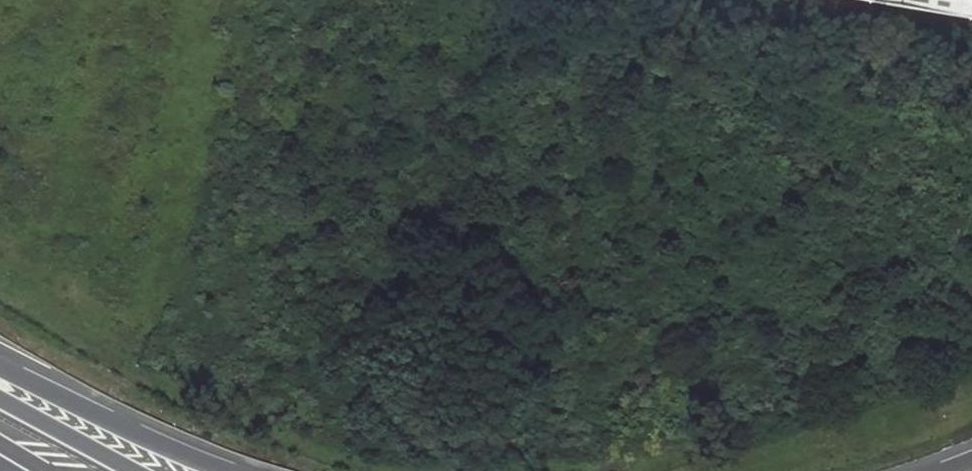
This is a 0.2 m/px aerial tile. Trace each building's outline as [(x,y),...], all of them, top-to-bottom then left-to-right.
[(971,11),(971,0),(902,0),(971,11)]
